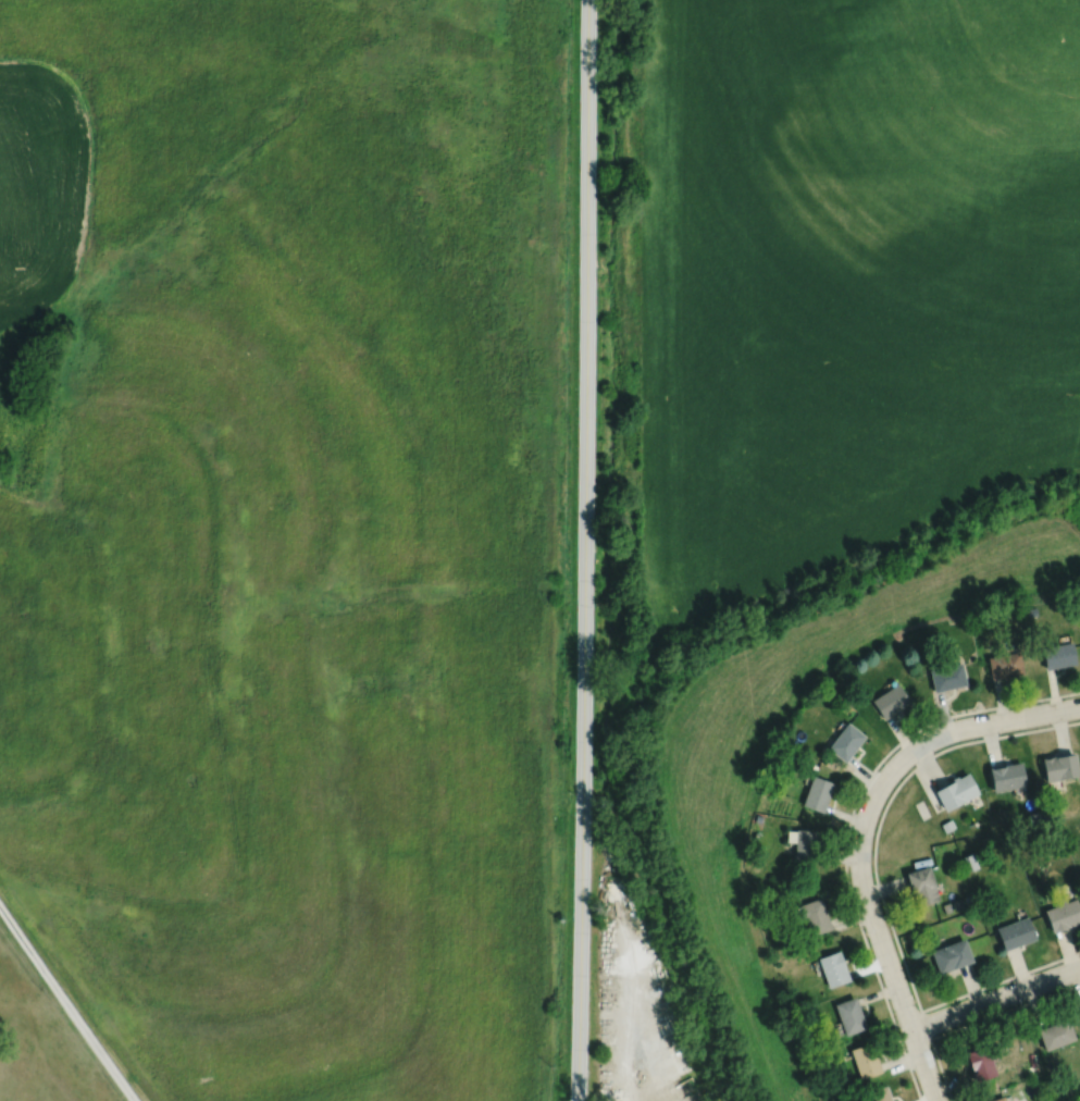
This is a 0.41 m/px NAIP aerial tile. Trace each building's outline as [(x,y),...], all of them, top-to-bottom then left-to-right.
[(1075,664),(1070,642),(1040,648),(1044,670),(1075,664)] [(986,656),(988,678),(1020,675),(1018,653),(986,656)] [(932,691),(964,686),(961,664),(929,669),(932,691)] [(881,719),(909,706),(898,684),(871,698),(881,719)] [(827,750),(846,762),(863,734),(844,722),(827,750)] [(1044,780),(1077,777),(1075,754),(1042,758),(1044,780)] [(992,792),(1024,787),(1020,762),(988,767),(992,792)] [(978,793),(967,772),(933,790),(944,811),(978,793)] [(800,804),(821,812),(832,783),(811,775),(800,804)] [(916,907),(939,899),(928,865),(905,873),(916,907)] [(798,904),(808,936),(831,929),(821,897),(798,904)] [(1077,900),(1044,907),(1049,931),(1079,924),(1079,913),(1077,900)] [(1001,949),(1034,941),(1029,918),(996,925),(1001,949)] [(937,973),(972,962),(964,938),(930,950),(937,973)] [(827,987),(848,980),(838,950),(817,958),(827,987)] [(833,1004),(844,1035),(865,1027),(853,997),(833,1004)] [(1074,1041),(1069,1020),(1037,1027),(1042,1049),(1074,1041)] [(880,1071),(869,1042),(849,1050),(860,1079),(880,1071)] [(965,1053),(974,1081),(995,1075),(987,1047),(965,1053)] [(886,1086),(866,1093),(868,1100),(891,1100),(886,1086)]
